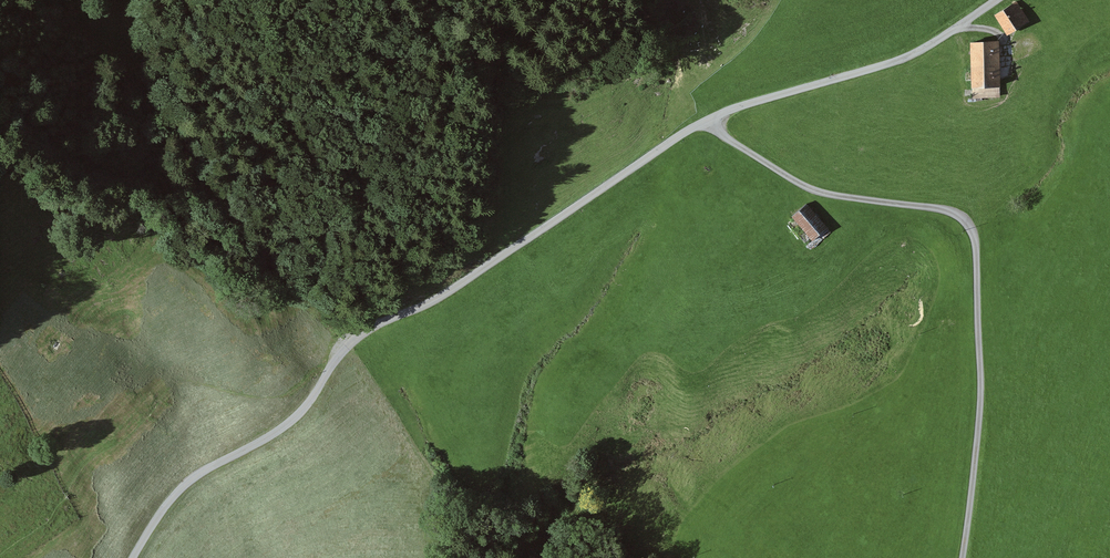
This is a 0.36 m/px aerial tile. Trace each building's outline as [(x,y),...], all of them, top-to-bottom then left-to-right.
[(997,16),(1009,35),(1031,21),(1019,2),(997,16)] [(1000,43),(970,44),(971,89),(1001,88),(1000,43)] [(810,204),(789,223),(810,246),(831,227),(810,204)]
